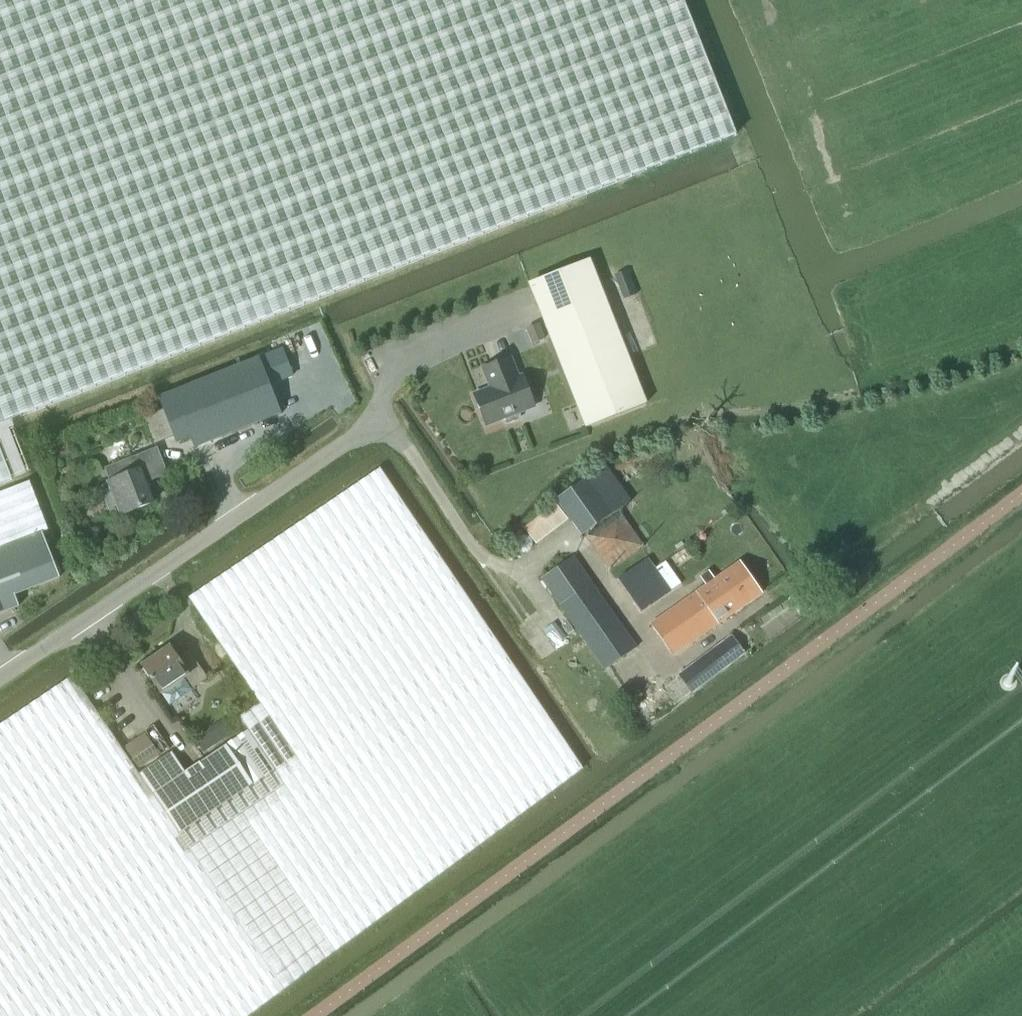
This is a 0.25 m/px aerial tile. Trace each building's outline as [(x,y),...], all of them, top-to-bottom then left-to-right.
[(735,133),(683,0),(0,0),(0,422),(735,133)] [(585,427),(646,403),(589,260),(529,284),(585,427)] [(613,274),(623,299),(637,293),(627,268),(613,274)] [(269,385),(292,376),(280,348),(157,396),(162,409),(143,417),(154,444),(173,437),(175,442),(189,437),(193,448),(280,413),(269,385)] [(494,386),(473,394),(485,424),(502,418),(503,421),(506,420),(507,423),(517,419),(516,416),(519,415),(518,413),(535,407),(531,397),(522,375),(517,377),(509,357),(482,367),(488,381),(491,379),(494,386)] [(121,515),(153,502),(145,483),(167,474),(157,447),(104,468),(109,481),(108,481),(110,488),(100,491),(107,509),(117,505),(121,515)] [(11,477),(0,449),(0,482),(11,477)] [(580,535),(629,500),(604,464),(555,499),(580,535)] [(0,724),(0,1015),(246,1015),(365,928),(582,767),(378,466),(361,477),(345,488),(343,489),(327,500),(310,511),(283,530),(250,553),(234,564),(217,576),(187,596),(259,703),(238,717),(247,729),(225,744),(252,783),(179,833),(138,773),(122,749),(72,675),(0,724)] [(0,492),(0,612),(18,606),(14,595),(58,577),(41,531),(47,529),(28,481),(0,492)] [(536,543),(567,518),(555,503),(524,528),(536,543)] [(604,669),(636,647),(572,556),(541,578),(604,669)] [(647,557),(618,578),(641,610),(678,583),(680,582),(664,561),(654,567),(647,557)] [(672,654),(762,592),(740,561),(650,623),(672,654)] [(733,636),(666,686),(678,703),(745,653),(733,636)] [(141,666),(160,693),(181,678),(191,688),(206,677),(188,651),(178,658),(169,646),(141,666)] [(223,717),(193,738),(203,752),(233,731),(223,717)] [(138,766),(158,753),(145,733),(125,747),(138,766)] [(172,751),(138,773),(179,833),(252,783),(225,744),(186,771),(172,751)]
